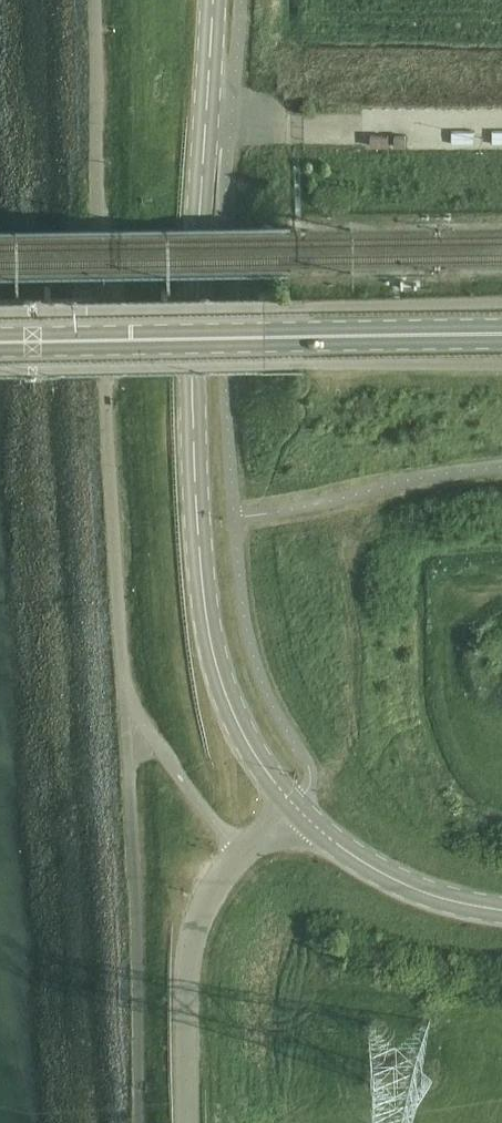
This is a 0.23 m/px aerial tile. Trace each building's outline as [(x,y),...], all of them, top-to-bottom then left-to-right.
[(389,147),(389,135),(371,135),(371,146),(389,147)] [(406,147),(406,136),(395,135),(395,147),(406,147)]
